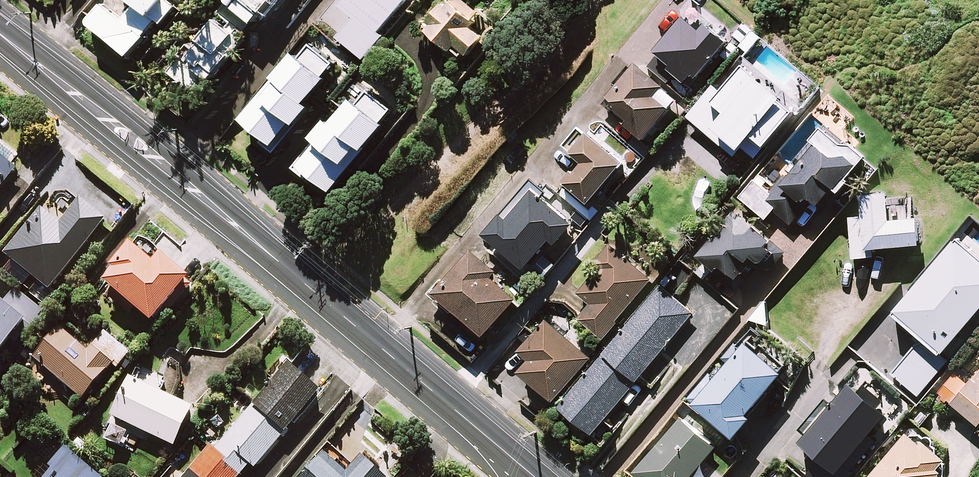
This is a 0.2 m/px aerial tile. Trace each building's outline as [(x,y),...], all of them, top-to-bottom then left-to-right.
[(133,56),(158,26),(161,29),(177,10),(165,0),(136,0),(142,5),(125,26),(104,9),(92,23),(133,56)] [(261,24),(281,0),(231,0),(261,24)] [(342,39),(365,59),(383,38),(380,35),(410,0),(350,0),(344,7),(358,20),(342,39)] [(446,4),(427,27),(467,61),(486,38),(473,26),(483,14),(469,3),(472,0),(449,0),(446,4)] [(251,38),(224,15),(185,61),(183,59),(172,71),(197,92),(211,75),(216,79),(251,38)] [(696,73),(700,76),(731,40),(710,22),(704,29),(688,16),(660,50),(675,63),(672,66),(689,81),(696,73)] [(265,141),(280,153),(290,140),(288,138),(303,119),(307,122),(321,105),(317,101),(336,77),(330,73),(336,65),(312,46),(305,54),(302,52),(250,118),(270,134),(265,141)] [(668,85),(640,62),(612,95),(621,102),(613,111),(646,138),(675,103),(662,93),(668,85)] [(796,120),(743,77),(699,130),(727,152),(739,139),(764,159),(796,120)] [(388,120),(396,110),(369,88),(344,118),(340,115),(323,136),(327,139),(311,159),(308,156),(299,168),(310,178),(316,171),(339,190),(393,124),(388,120)] [(566,145),(575,152),(585,161),(568,181),(592,201),(628,159),(593,130),(591,132),(583,125),(566,145)] [(852,139),(844,141),(828,126),(807,148),(811,151),(771,192),(758,179),(742,195),(766,218),(776,208),(792,223),(816,198),(827,209),(854,181),(849,177),(869,156),(852,139)] [(0,149),(0,189),(19,164),(0,149)] [(578,223),(538,187),(512,215),(509,212),(491,232),(528,266),(556,235),(562,241),(578,223)] [(892,203),(891,191),(865,193),(867,216),(851,217),(854,258),(876,256),(875,246),(923,242),(921,216),(908,217),(906,202),(892,203)] [(107,219),(80,198),(61,222),(43,208),(7,253),(51,288),(107,219)] [(719,268),(725,262),(740,277),(731,287),(736,291),(765,261),(772,268),(787,251),(743,210),(703,253),(719,268)] [(173,259),(182,248),(164,232),(154,243),(142,233),(105,277),(155,319),(192,276),(173,259)] [(958,234),(896,310),(925,334),(894,372),(920,394),(950,358),(945,353),(978,312),(978,251),(958,234)] [(653,278),(612,244),(598,260),(603,264),(580,292),(593,303),(582,316),(605,336),(653,278)] [(521,294),(471,253),(439,292),(489,333),(521,294)] [(604,355),(637,382),(639,379),(651,389),(672,364),(659,354),(694,312),(663,286),(604,355)] [(0,292),(0,352),(2,353),(41,306),(17,287),(8,299),(0,292)] [(593,358),(548,319),(522,349),(533,358),(523,370),(557,400),(593,358)] [(90,350),(62,325),(36,356),(84,398),(127,348),(107,331),(90,350)] [(785,370),(749,340),(744,347),(736,341),(724,356),(731,362),(720,376),(714,371),(693,397),(737,434),(753,414),(751,411),(785,370)] [(637,382),(604,355),(562,406),(594,432),(637,382)] [(292,362),(219,447),(214,442),(185,476),(239,476),(252,462),(256,466),(322,388),(292,362)] [(954,401),(978,423),(978,373),(954,401)] [(176,445),(195,405),(155,386),(132,376),(114,415),(176,445)] [(826,451),(846,467),(887,417),(849,386),(813,430),(831,445),(826,451)] [(684,416),(639,469),(649,476),(691,476),(718,445),(684,416)] [(911,429),(870,476),(943,476),(940,475),(953,459),(927,438),(924,441),(911,429)] [(68,447),(43,476),(105,476),(68,447)] [(331,449),(306,476),(389,476),(365,454),(352,468),(331,449)] [(826,451),(807,474),(812,476),(849,476),(853,473),(847,468),(846,467),(826,451)]
